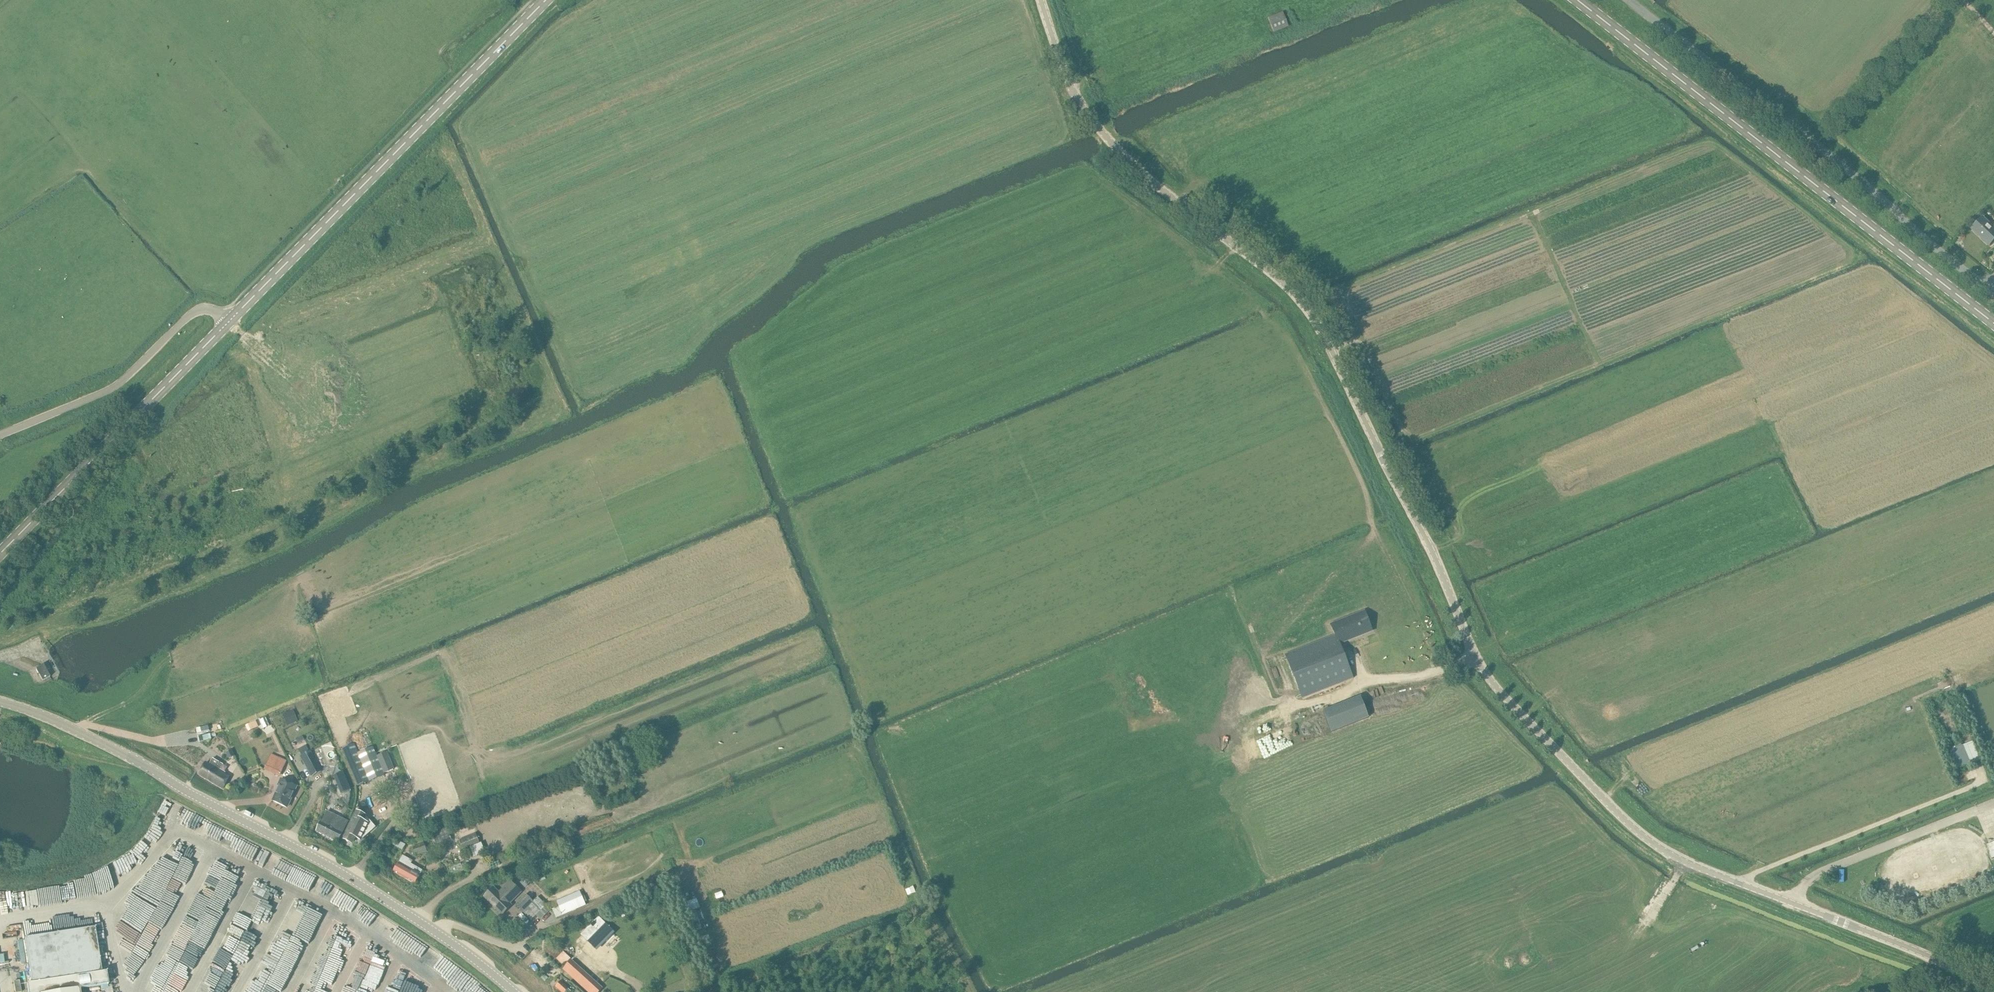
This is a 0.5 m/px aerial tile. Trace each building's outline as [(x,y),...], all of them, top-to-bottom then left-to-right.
[(1288,27),(1283,12),(1269,18),(1274,32),(1288,27)] [(1982,217),(1971,228),(1990,246),(1993,241),(1993,225),(1993,226),(1982,217)] [(1334,637),(1335,638),(1353,631),(1355,637),(1371,630),(1364,613),(1330,626),(1334,637)] [(1334,637),(1288,656),(1304,697),(1352,678),(1335,638),(1334,637)] [(43,664),(36,668),(43,680),(50,676),(43,664)] [(1368,717),(1360,697),(1324,712),(1332,731),(1368,717)] [(293,710),(282,714),(287,726),(298,721),(293,710)] [(257,721),(247,725),(250,730),(260,726),(257,721)] [(208,725),(196,729),(198,734),(210,731),(208,725)] [(210,734),(199,737),(200,742),(212,740),(210,734)] [(305,736),(296,739),(298,746),(307,743),(305,736)] [(342,749),(358,786),(385,774),(373,747),(358,753),(354,744),(342,749)] [(1959,767),(1972,763),(1965,744),(1952,749),(1959,767)] [(300,756),(311,777),(322,770),(311,750),(309,751),(306,745),(298,749),(302,755),(300,756)] [(264,770),(280,777),(287,761),(271,754),(264,770)] [(200,774),(223,788),(230,776),(225,773),(226,772),(221,769),(223,764),(212,758),(209,764),(206,763),(200,774)] [(343,772),(334,776),(341,794),(351,790),(343,772)] [(297,786),(283,779),(273,800),(287,807),(297,786)] [(328,811),(323,820),(337,827),(338,824),(345,828),(347,821),(328,811)] [(366,815),(357,811),(343,838),(352,843),(355,836),(360,839),(361,838),(362,838),(373,828),(366,820),(361,824),(366,815)] [(316,831),(338,842),(345,828),(338,824),(337,827),(323,820),(322,820),(316,831)] [(432,834),(437,846),(452,840),(449,833),(453,831),(451,827),(432,834)] [(470,848),(474,857),(485,852),(481,843),(480,843),(476,833),(459,840),(463,851),(470,848)] [(393,844),(402,849),(405,844),(396,838),(393,844)] [(424,843),(413,847),(416,855),(428,851),(424,843)] [(393,873),(415,884),(422,870),(410,864),(412,860),(402,855),(393,873)] [(81,900),(99,896),(95,875),(71,880),(73,890),(79,889),(81,900)] [(484,897),(502,914),(511,905),(509,904),(520,892),(510,882),(499,893),(493,888),(484,897)] [(552,909),(556,918),(586,905),(580,891),(556,901),(558,906),(552,909)] [(536,916),(541,921),(551,911),(545,905),(546,905),(538,897),(533,901),(526,894),(515,905),(523,913),(523,912),(532,920),(536,916)] [(684,912),(693,909),(689,900),(680,903),(684,912)] [(86,927),(97,924),(94,917),(83,920),(86,927)] [(595,948),(612,931),(599,918),(581,935),(595,948)] [(80,988),(108,984),(107,971),(102,972),(95,927),(25,938),(31,983),(27,983),(28,991),(80,991),(80,988)] [(386,959),(376,954),(373,960),(361,955),(353,975),(364,980),(359,991),(373,991),(386,959)] [(589,991),(599,991),(602,988),(571,960),(563,969),(589,991)] [(266,991),(283,991),(285,986),(271,980),(266,991)] [(420,981),(404,980),(404,991),(419,991),(420,981)] [(568,988),(569,988),(560,980),(555,987),(561,991),(572,991),(568,988)]
